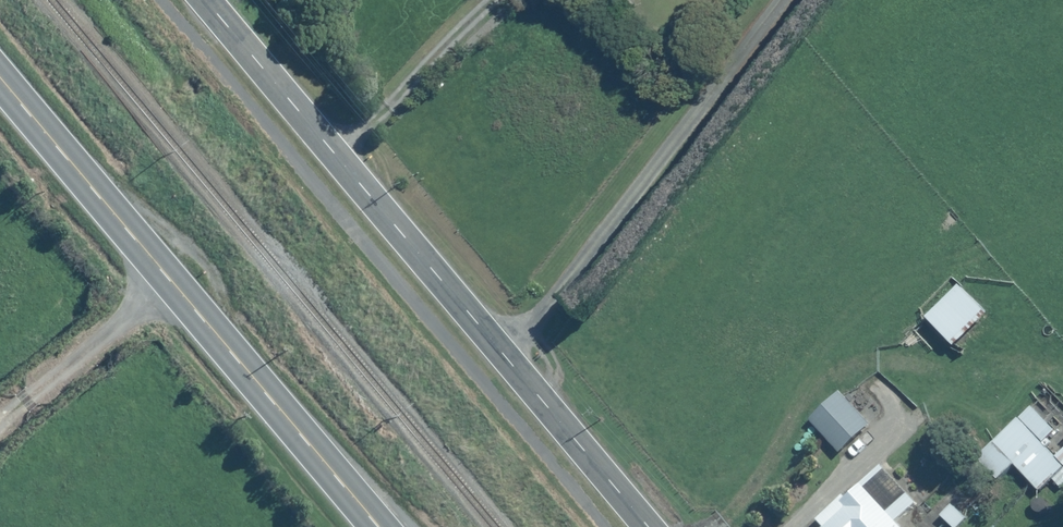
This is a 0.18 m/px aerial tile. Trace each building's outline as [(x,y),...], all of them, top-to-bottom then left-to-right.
[(959,284),(926,315),(953,344),(986,312),(959,284)] [(836,388),(805,419),(840,453),(871,421),(836,388)] [(1055,432),(1028,405),(976,457),(999,479),(1013,465),(1038,491),(1050,479),(1061,489),(1062,487),(1062,467),(1062,466),(1062,427),(1061,425),(1055,432)] [(880,462),(847,495),(845,493),(817,521),(823,526),(900,526),(896,523),(918,501),(880,462)] [(938,514),(949,526),(959,526),(965,521),(950,503),(938,514)]
